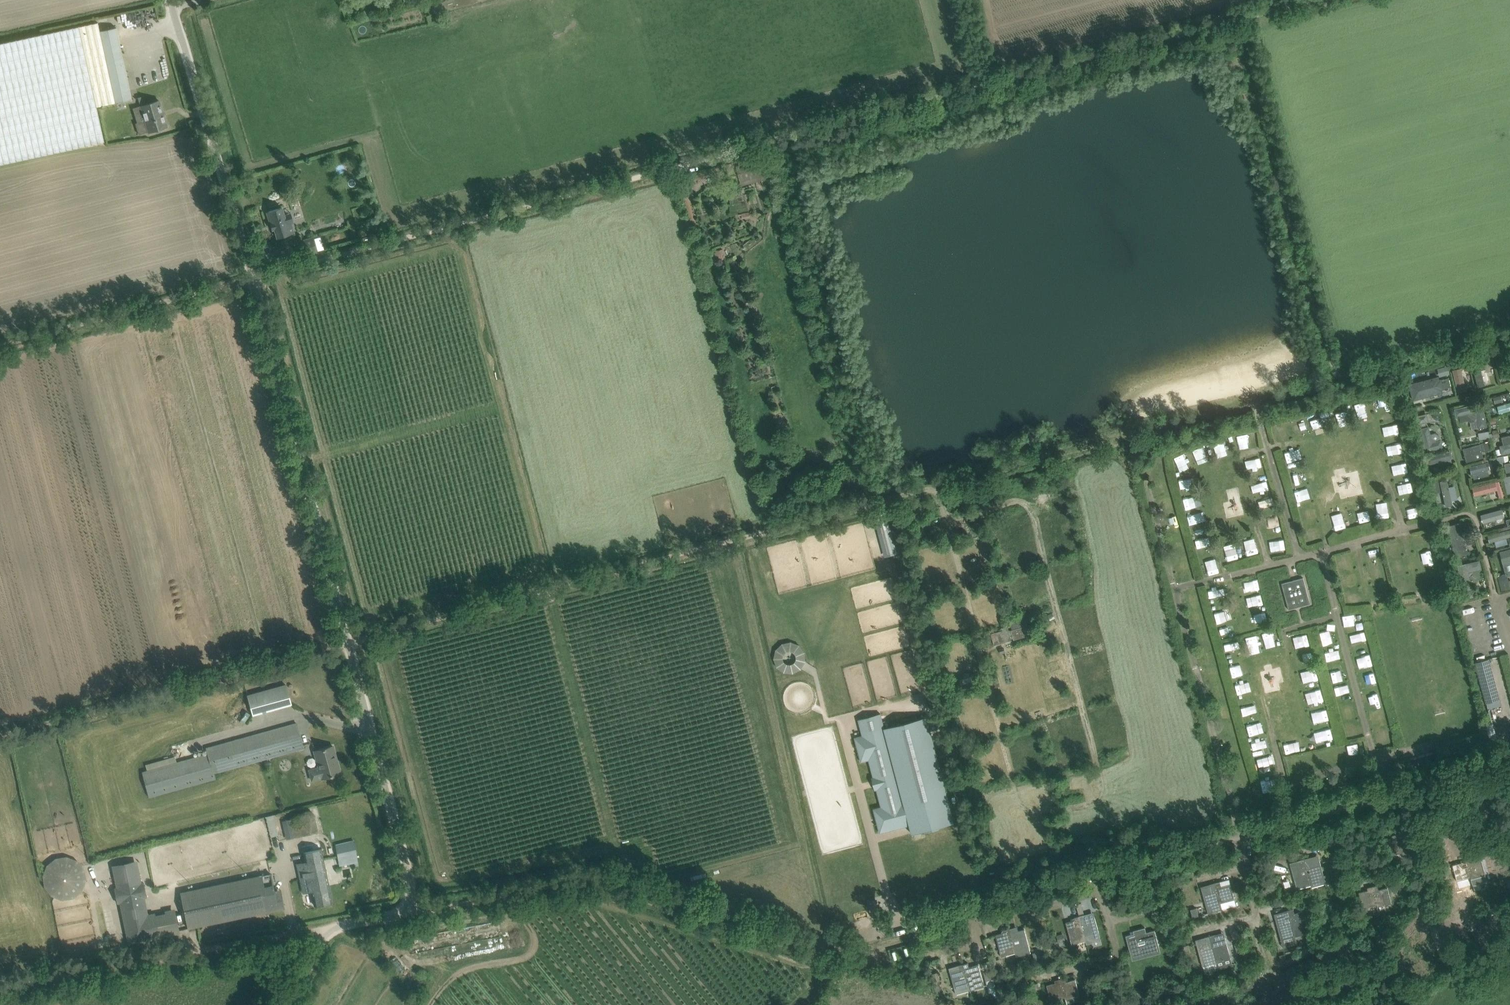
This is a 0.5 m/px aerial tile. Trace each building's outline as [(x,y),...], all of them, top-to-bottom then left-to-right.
[(152,7),(130,12),(131,20),(154,15),(152,7)] [(97,107),(132,99),(116,28),(100,32),(98,22),(0,44),(0,164),(104,142),(97,107)] [(159,129),(167,126),(159,100),(141,106),(149,132),(151,131),(153,132),(158,131),(159,129)] [(740,183),(761,177),(755,159),(739,164),(740,165),(736,166),(740,183)] [(729,181),(706,188),(707,193),(714,191),(715,195),(727,191),(726,187),(730,186),(729,181)] [(757,202),(756,199),(754,191),(748,193),(750,201),(751,204),(757,202)] [(738,192),(729,194),(730,204),(739,202),(738,192)] [(288,214),(284,215),(282,208),(266,212),(272,230),(274,230),(276,238),(294,233),(288,214)] [(296,243),(300,257),(316,252),(313,238),(296,243)] [(1470,359),(1468,360),(1471,368),(1472,367),(1478,388),(1485,386),(1480,365),(1483,364),(1481,356),(1470,359)] [(1504,358),(1496,360),(1501,380),(1508,378),(1503,362),(1505,362),(1504,358)] [(1447,366),(1437,369),(1439,377),(1449,374),(1447,366)] [(1461,368),(1452,370),(1457,392),(1466,390),(1461,368)] [(1441,378),(1439,379),(1438,376),(1409,383),(1413,400),(1429,395),(1430,397),(1434,396),(1434,394),(1437,393),(1438,395),(1442,394),(1442,392),(1443,392),(1442,389),(1444,388),(1441,379),(1441,378)] [(1355,403),(1359,420),(1372,416),(1367,400),(1355,403)] [(1471,429),(1487,426),(1482,401),(1454,409),(1456,416),(1458,416),(1460,422),(1467,420),(1469,422),(1471,429)] [(1497,406),(1499,414),(1509,411),(1509,403),(1497,406)] [(1345,407),(1335,409),(1337,418),(1346,417),(1345,407)] [(1312,417),(1312,427),(1324,426),(1323,417),(1312,417)] [(1299,433),(1306,432),(1304,422),(1298,423),(1299,433)] [(1386,431),(1397,431),(1397,422),(1386,422),(1386,431)] [(1431,438),(1430,433),(1429,426),(1420,428),(1426,452),(1443,448),(1441,439),(1440,439),(1436,440),(1431,438)] [(1244,434),(1234,436),(1237,446),(1246,444),(1244,434)] [(1501,436),(1503,444),(1499,445),(1500,449),(1501,454),(1509,452),(1509,434),(1501,436)] [(1229,456),(1225,440),(1213,443),(1218,459),(1229,456)] [(1489,441),(1482,443),(1484,452),(1491,450),(1489,441)] [(1401,442),(1390,443),(1392,455),(1402,454),(1401,442)] [(1483,457),(1482,452),(1480,443),(1462,448),(1466,462),(1483,457)] [(1195,451),(1196,460),(1210,458),(1209,449),(1195,451)] [(1295,450),(1287,455),(1292,463),(1300,458),(1295,450)] [(1428,457),(1426,458),(1427,464),(1429,464),(1430,464),(1452,458),(1450,451),(1428,457)] [(1496,457),(1498,467),(1504,466),(1506,473),(1509,472),(1509,462),(1505,463),(1503,456),(1496,457)] [(1246,462),(1249,472),(1264,467),(1261,457),(1246,462)] [(1488,462),(1470,466),(1471,474),(1490,469),(1488,462)] [(1194,476),(1179,479),(1180,489),(1195,487),(1194,476)] [(1254,491),(1269,489),(1268,476),(1253,478),(1254,491)] [(1438,477),(1432,478),(1434,494),(1441,493),(1438,477)] [(1447,480),(1440,481),(1445,507),(1453,506),(1447,480)] [(1501,480),(1472,487),(1474,496),(1497,490),(1499,498),(1505,497),(1501,480)] [(1386,508),(1379,509),(1380,518),(1387,517),(1386,508)] [(1502,509),(1480,515),(1482,523),(1504,517),(1502,509)] [(1189,524),(1203,521),(1201,511),(1187,514),(1189,524)] [(1365,512),(1358,513),(1361,522),(1367,521),(1365,512)] [(1268,518),(1270,528),(1281,525),(1279,516),(1268,518)] [(1455,557),(1469,553),(1459,522),(1445,526),(1455,557)] [(877,525),(883,548),(889,546),(883,524),(877,525)] [(1487,535),(1489,543),(1494,541),(1506,538),(1509,537),(1509,529),(1487,535)] [(1508,544),(1506,538),(1494,541),(1496,547),(1508,544)] [(1195,542),(1197,551),(1203,549),(1201,541),(1195,542)] [(1246,545),(1249,555),(1260,552),(1257,542),(1246,545)] [(1499,551),(1506,575),(1509,574),(1509,548),(1499,551)] [(1237,549),(1226,551),(1228,562),(1240,560),(1237,549)] [(1212,558),(1202,561),(1205,569),(1214,566),(1212,558)] [(1478,570),(1482,569),(1479,560),(1457,565),(1463,591),(1473,589),(1471,583),(1476,582),(1480,577),(1478,570)] [(1258,578),(1246,581),(1249,594),(1261,591),(1258,578)] [(1282,583),(1289,610),(1310,604),(1303,578),(1282,583)] [(1354,588),(1352,578),(1342,580),(1344,589),(1354,588)] [(1498,581),(1501,591),(1509,588),(1509,586),(1508,578),(1498,581)] [(1354,594),(1345,594),(1345,603),(1355,602),(1354,594)] [(1361,617),(1350,617),(1351,628),(1362,627),(1361,617)] [(1027,619),(1010,624),(1012,630),(1011,630),(1014,640),(1032,634),(1030,625),(1029,625),(1027,619)] [(1221,634),(1230,631),(1226,621),(1217,624),(1221,634)] [(1012,640),(1008,626),(1002,628),(1003,630),(991,633),(994,645),(1012,640)] [(1277,630),(1262,631),(1263,647),(1278,647),(1277,630)] [(804,646),(774,644),(772,669),(802,671),(804,646)] [(1485,704),(1500,700),(1490,658),(1474,662),(1485,704)] [(1230,668),(1232,678),(1247,675),(1245,665),(1230,668)] [(1306,684),(1318,681),(1315,671),(1304,674),(1306,684)] [(286,685),(248,695),(247,695),(253,715),(291,704),(286,685)] [(1321,690),(1309,691),(1310,703),(1322,701),(1321,690)] [(1327,710),(1313,710),(1313,719),(1327,718),(1327,710)] [(858,720),(863,736),(855,738),(861,762),(869,760),(873,777),(871,777),(875,790),(877,789),(881,807),(873,809),(880,833),(909,825),(912,833),(926,829),(926,830),(940,826),(939,825),(954,821),(926,718),(885,729),(881,714),(858,720)] [(215,778),(214,773),(303,748),(297,723),(206,748),(208,754),(142,772),(149,797),(215,778)] [(1261,723),(1246,725),(1247,736),(1263,734),(1261,723)] [(1377,738),(1391,737),(1391,729),(1376,729),(1377,738)] [(1310,734),(1314,748),(1324,745),(1320,731),(1310,734)] [(322,778),(340,773),(333,746),(319,750),(314,751),(317,761),(319,767),(308,770),(311,781),(322,778)] [(1340,747),(1328,749),(1330,759),(1341,757),(1340,747)] [(1268,754),(1254,758),(1257,767),(1271,763),(1268,754)] [(286,837),(307,832),(317,830),(313,813),(282,820),(286,837)] [(273,835),(281,833),(279,822),(271,824),(273,835)] [(1398,834),(1403,854),(1417,850),(1413,835),(1404,837),(1403,832),(1398,834)] [(1388,856),(1402,852),(1398,834),(1392,835),(1393,838),(1384,840),(1388,856)] [(338,860),(356,856),(354,841),(335,845),(338,860)] [(320,842),(310,844),(302,846),(307,871),(299,872),(304,893),(311,891),(314,905),(332,902),(320,842)] [(70,858),(68,858),(65,857),(62,858),(59,858),(57,859),(54,860),(52,862),(50,864),(48,866),(46,868),(45,871),(44,873),(44,876),(44,879),(44,882),(45,885),(46,887),(47,890),(49,892),(51,894),(53,895),(56,897),(59,898),(61,898),(64,899),(67,899),(70,898),(72,897),(75,896),(77,894),(79,892),(81,890),(83,888),(84,885),(85,883),(85,880),(85,877),(85,874),(84,872),(83,869),(82,866),(80,864),(78,862),(76,861),(73,859),(70,858)] [(1309,877),(1310,880),(1324,875),(1319,859),(1310,862),(1309,857),(1303,859),(1309,877)] [(1466,859),(1471,877),(1471,879),(1485,875),(1481,859),(1472,862),(1471,857),(1466,859)] [(623,859),(621,867),(628,869),(631,862),(623,859)] [(1295,882),(1309,877),(1303,859),(1299,860),(1299,863),(1290,865),(1295,882)] [(1457,881),(1471,877),(1466,859),(1460,860),(1461,863),(1452,865),(1457,881)] [(144,882),(141,882),(137,861),(112,866),(116,888),(114,888),(117,904),(120,903),(128,945),(180,934),(175,908),(165,910),(165,913),(156,915),(155,912),(148,914),(145,898),(147,898),(144,882)] [(180,892),(188,928),(284,908),(283,901),(277,902),(271,873),(180,892)] [(1220,881),(1214,883),(1219,901),(1220,903),(1222,909),(1236,905),(1230,883),(1221,886),(1220,881)] [(1210,887),(1202,889),(1206,905),(1208,913),(1222,909),(1220,903),(1219,901),(1214,883),(1210,884),(1210,887)] [(1372,886),(1376,905),(1377,907),(1391,903),(1387,887),(1378,889),(1377,885),(1372,886)] [(1292,886),(1284,889),(1286,894),(1294,892),(1292,886)] [(1362,908),(1376,905),(1372,886),(1367,888),(1368,890),(1358,892),(1362,908)] [(867,902),(872,918),(882,915),(877,899),(867,902)] [(1196,908),(1190,910),(1193,917),(1198,916),(1196,908)] [(1293,909),(1288,910),(1293,929),(1295,936),(1295,937),(1302,935),(1300,929),(1307,927),(1303,911),(1294,913),(1293,909)] [(1276,916),(1274,916),(1281,940),(1295,936),(1293,929),(1288,910),(1283,912),(1284,914),(1276,916)] [(1085,915),(1079,916),(1085,937),(1099,933),(1097,926),(1095,917),(1086,919),(1085,915)] [(1086,940),(1085,937),(1079,916),(1074,918),(1075,920),(1066,922),(1068,932),(1070,938),(1072,944),(1086,940)] [(1139,930),(1145,950),(1159,946),(1154,930),(1145,933),(1144,928),(1139,930)] [(1024,929),(1011,933),(1010,933),(1015,949),(1029,945),(1024,929)] [(1144,950),(1145,950),(1139,930),(1134,931),(1135,933),(1126,936),(1130,952),(1144,948),(1144,950)] [(1004,933),(996,935),(998,945),(1000,951),(1001,957),(1016,953),(1015,949),(1010,933),(1011,933),(1010,931),(1009,931),(1004,933)] [(1063,933),(1055,936),(1058,942),(1065,940),(1063,933)] [(1215,934),(1209,936),(1214,955),(1215,957),(1216,962),(1231,958),(1224,936),(1216,939),(1215,934)] [(1205,940),(1196,942),(1203,966),(1216,962),(1215,957),(1214,955),(1209,936),(1204,937),(1205,940)] [(1245,954),(1242,943),(1236,944),(1238,952),(1241,952),(1242,955),(1245,954)] [(1188,945),(1182,946),(1184,954),(1190,953),(1188,945)] [(978,965),(969,967),(968,963),(963,964),(963,967),(964,967),(970,990),(984,986),(983,981),(981,974),(978,965)] [(958,968),(949,971),(952,980),(954,987),(956,994),(970,990),(964,967),(963,967),(958,968)] [(1065,977),(1060,979),(1066,999),(1080,995),(1076,979),(1066,982),(1065,977)] [(1065,999),(1066,999),(1060,979),(1055,980),(1055,983),(1047,985),(1051,1001),(1065,997),(1065,999)]
